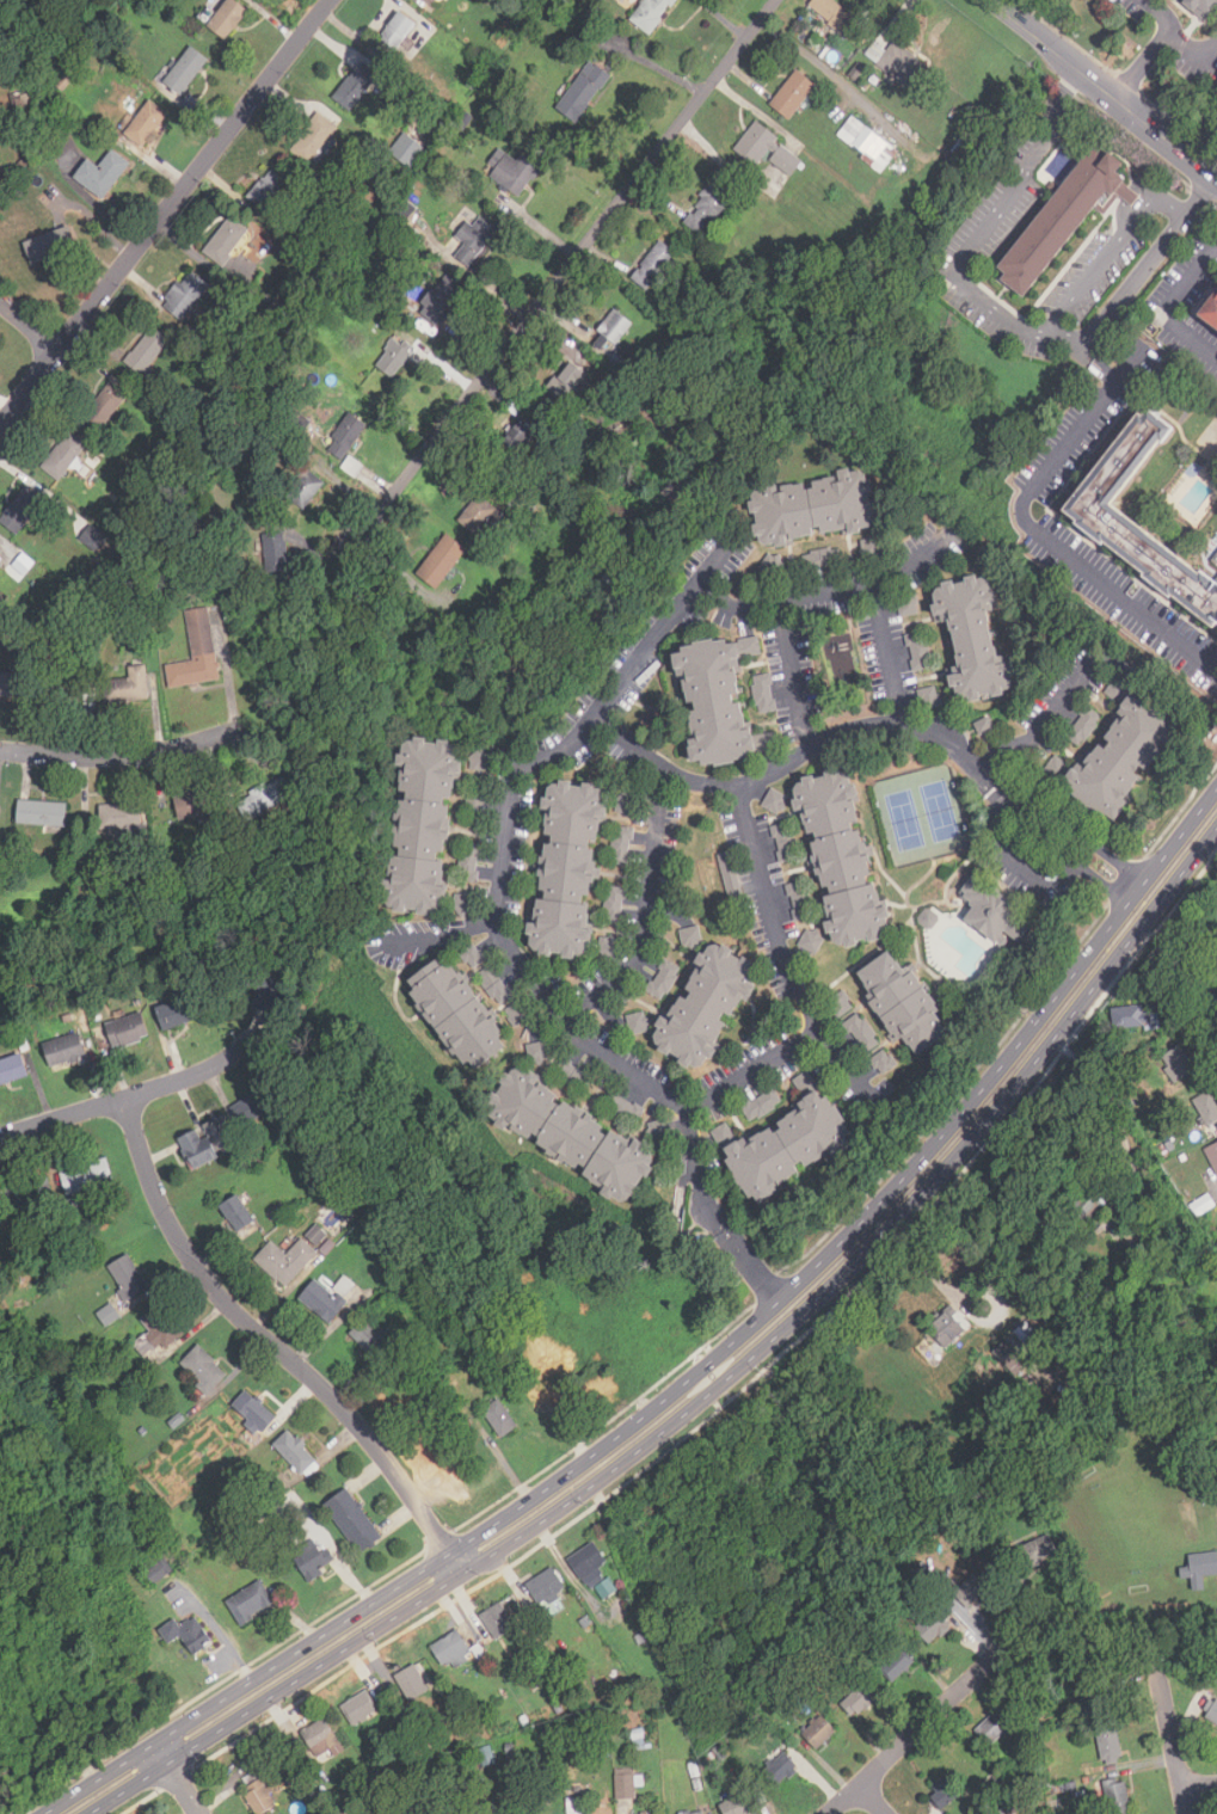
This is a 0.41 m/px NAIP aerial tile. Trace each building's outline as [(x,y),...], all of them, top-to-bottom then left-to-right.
[(248,11),(235,0),(228,0),(207,25),(225,39),(248,11)] [(650,35),(675,0),(643,0),(628,19),(650,35)] [(862,18),(833,0),(812,0),(806,10),(850,37),(862,18)] [(1206,16),(1216,2),(1216,0),(1188,0),(1206,16)] [(402,53),(410,41),(406,38),(417,23),(398,11),(380,38),(402,53)] [(911,87),(928,66),(893,39),(877,62),(911,87)] [(208,60),(191,45),(162,81),(179,96),(208,60)] [(579,122),(608,72),(586,60),(558,110),(579,122)] [(331,96),(348,110),(379,76),(362,61),(331,96)] [(770,104),(789,118),(816,85),(795,70),(770,104)] [(128,124),(147,140),(168,115),(149,99),(128,124)] [(288,147),(307,164),(338,129),(320,112),(288,147)] [(897,150),(853,115),(837,134),(881,171),(897,150)] [(801,160),(777,143),(781,139),(754,119),(732,149),(758,167),(766,158),(791,176),(801,160)] [(426,148),(404,132),(388,152),(410,169),(426,148)] [(1105,189),(1127,207),(1137,195),(1113,174),(1124,161),(1095,137),(990,266),(1020,290),(1105,189)] [(504,147),(485,170),(518,195),(536,172),(504,147)] [(103,198),(129,162),(111,149),(98,167),(87,159),(74,177),(103,198)] [(265,211),(290,184),(272,167),(247,195),(265,211)] [(682,221),(702,236),(732,195),(712,179),(682,221)] [(203,250),(223,266),(251,230),(231,215),(203,250)] [(473,226),(466,221),(455,236),(463,242),(455,257),(471,266),(497,227),(479,216),(473,226)] [(25,242),(35,265),(68,251),(57,228),(25,242)] [(647,290),(676,251),(659,239),(631,278),(647,290)] [(161,305),(184,319),(209,284),(188,269),(161,305)] [(464,287),(445,273),(417,310),(436,324),(464,287)] [(1216,297),(1216,291),(1198,313),(1216,328),(1216,296),(1216,297)] [(607,356),(633,322),(615,307),(596,331),(602,336),(594,345),(607,356)] [(170,339),(152,325),(124,359),(142,374),(170,339)] [(413,349),(394,336),(374,364),(393,377),(413,349)] [(628,376),(640,362),(619,346),(608,361),(628,376)] [(585,393),(577,385),(585,375),(571,361),(547,385),(571,408),(585,393)] [(125,396),(110,383),(84,413),(100,428),(125,396)] [(1213,626),(1216,621),(1216,572),(1213,577),(1114,504),(1174,423),(1145,401),(1062,515),(1213,626)] [(325,453),(344,462),(365,421),(346,411),(325,453)] [(531,426),(513,418),(503,441),(522,449),(531,426)] [(57,480),(87,444),(69,430),(41,467),(57,480)] [(303,510),(325,483),(306,466),(283,493),(303,510)] [(875,529),(869,472),(752,485),(758,542),(875,529)] [(44,497),(25,484),(0,519),(0,521),(18,534),(44,497)] [(489,520),(494,524),(502,514),(477,494),(457,519),(477,535),(489,520)] [(79,541),(97,551),(107,534),(89,524),(79,541)] [(288,571),(286,531),(262,532),(263,572),(288,571)] [(467,548),(446,532),(415,574),(436,590),(467,548)] [(833,565),(831,548),(805,552),(807,569),(833,565)] [(35,559),(18,550),(5,572),(22,581),(35,559)] [(786,567),(778,552),(757,563),(765,579),(786,567)] [(957,701),(1015,689),(1008,654),(997,656),(989,611),(996,609),(989,574),(932,586),(939,621),(952,619),(960,665),(949,668),(957,701)] [(185,610),(192,660),(166,664),(168,687),(219,680),(208,607),(185,610)] [(905,637),(915,671),(932,666),(922,632),(905,637)] [(668,646),(688,763),(775,748),(770,725),(740,730),(729,662),(739,659),(737,650),(745,648),(743,633),(668,646)] [(38,676),(36,697),(82,702),(86,665),(69,664),(68,678),(38,676)] [(105,703),(149,699),(146,664),(128,666),(129,677),(103,680),(105,703)] [(1114,701),(1136,672),(1124,664),(1102,691),(1114,701)] [(0,672),(0,694),(19,696),(21,674),(0,672)] [(755,676),(757,712),(773,711),(772,676),(755,676)] [(922,709),(941,705),(935,684),(916,689),(922,709)] [(1063,786),(1110,822),(1184,727),(1136,691),(1063,786)] [(1102,715),(1088,705),(1064,736),(1078,746),(1102,715)] [(993,732),(989,718),(974,721),(978,736),(993,732)] [(386,908),(440,915),(461,744),(407,737),(386,908)] [(467,757),(480,775),(495,763),(483,746),(467,757)] [(838,947),(891,934),(846,768),(794,782),(838,947)] [(235,798),(245,819),(294,798),(285,776),(235,798)] [(534,952),(589,955),(602,785),(547,781),(534,952)] [(789,797),(772,787),(761,805),(778,815),(789,797)] [(174,798),(180,819),(213,811),(207,789),(174,798)] [(66,801),(18,801),(18,825),(66,825),(66,801)] [(100,805),(100,828),(140,828),(140,805),(100,805)] [(630,864),(632,827),(613,825),(611,863),(630,864)] [(1021,906),(975,873),(958,896),(973,906),(965,918),(998,942),(1006,933),(1021,943),(1032,927),(1015,915),(1021,906)] [(604,908),(610,909),(607,923),(620,926),(627,888),(609,884),(604,908)] [(678,929),(682,947),(703,943),(699,925),(678,929)] [(814,953),(825,938),(809,927),(798,942),(814,953)] [(760,965),(709,939),(653,1045),(703,1071),(760,965)] [(952,1031),(912,971),(908,973),(892,951),(859,972),(873,992),(871,995),(912,1058),(952,1031)] [(448,953),(406,982),(468,1072),(510,1045),(448,953)] [(649,972),(654,975),(645,991),(663,1001),(682,967),(659,955),(649,972)] [(158,1004),(164,1029),(205,1019),(199,994),(158,1004)] [(851,1007),(845,999),(840,1003),(835,997),(829,1002),(840,1016),(851,1007)] [(1142,1011),(1142,1006),(1113,1006),(1113,1031),(1157,1031),(1157,1011),(1142,1011)] [(104,1023),(112,1049),(149,1038),(141,1011),(104,1023)] [(630,1034),(650,1031),(646,1011),(627,1014),(630,1034)] [(845,1022),(865,1053),(880,1043),(860,1012),(845,1022)] [(43,1043),(49,1066),(86,1057),(79,1032),(43,1043)] [(1176,1082),(1196,1066),(1179,1044),(1158,1059),(1176,1082)] [(895,1066),(887,1049),(870,1056),(879,1074),(895,1066)] [(18,1052),(0,1059),(0,1086),(26,1075),(18,1052)] [(627,1204),(658,1158),(517,1062),(486,1108),(627,1204)] [(278,1103),(269,1086),(231,1106),(241,1125),(278,1103)] [(740,1106),(748,1119),(780,1101),(772,1088),(740,1106)] [(1207,1126),(1216,1121),(1216,1100),(1211,1088),(1192,1099),(1207,1126)] [(714,1137),(754,1201),(855,1139),(825,1089),(733,1145),(725,1131),(714,1137)] [(178,1137),(192,1169),(220,1156),(217,1150),(235,1143),(222,1117),(178,1137)] [(1204,1148),(1216,1175),(1216,1142),(1204,1148)] [(60,1170),(66,1194),(113,1182),(106,1158),(60,1170)] [(4,1186),(11,1211),(53,1199),(45,1174),(4,1186)] [(1083,1218),(1107,1202),(1097,1187),(1073,1203),(1083,1218)] [(235,1231),(253,1220),(238,1193),(219,1205),(235,1231)] [(1215,1205),(1207,1193),(1188,1205),(1196,1217),(1215,1205)] [(325,1249),(330,1241),(324,1238),(328,1231),(315,1223),(306,1237),(325,1249)] [(316,1250),(301,1237),(287,1254),(271,1240),(253,1259),(284,1287),(316,1250)] [(105,1267),(128,1299),(148,1286),(125,1254),(105,1267)] [(316,1277),(299,1297),(327,1323),(345,1304),(316,1277)] [(146,1359),(183,1330),(160,1302),(140,1318),(149,1330),(133,1342),(146,1359)] [(121,1317),(111,1303),(97,1312),(106,1326),(121,1317)] [(966,1327),(945,1305),(926,1326),(947,1347),(966,1327)] [(348,1334),(376,1360),(398,1338),(383,1324),(379,1329),(365,1316),(348,1334)] [(1012,1333),(1032,1354),(1044,1343),(1025,1321),(1012,1333)] [(227,1376),(199,1345),(179,1361),(207,1394),(227,1376)] [(260,1433),(275,1418),(246,1389),(231,1404),(260,1433)] [(517,1426),(498,1398),(481,1410),(502,1438),(517,1426)] [(272,1445),(302,1474),(316,1459),(287,1429),(272,1445)] [(382,1537),(345,1488),(324,1505),(361,1554),(382,1537)] [(1014,1549),(1024,1570),(1058,1555),(1049,1533),(1014,1549)] [(311,1581),(332,1564),(312,1538),(290,1555),(311,1581)] [(607,1562),(594,1542),(568,1557),(598,1603),(617,1591),(609,1576),(604,1579),(597,1568),(607,1562)] [(1188,1554),(1192,1591),(1204,1589),(1203,1575),(1216,1575),(1216,1552),(1188,1554)] [(172,1570),(164,1558),(145,1572),(153,1584),(172,1570)] [(537,1606),(565,1591),(553,1567),(525,1582),(537,1606)] [(986,1587),(972,1574),(953,1594),(967,1607),(986,1587)] [(244,1627),(273,1601),(256,1579),(226,1604),(244,1627)] [(479,1615),(496,1640),(516,1627),(499,1601),(479,1615)] [(922,1635),(933,1646),(954,1627),(944,1615),(922,1635)] [(159,1629),(168,1644),(180,1636),(193,1655),(213,1643),(195,1616),(179,1625),(174,1618),(159,1629)] [(430,1646),(443,1668),(471,1653),(457,1630),(430,1646)] [(912,1661),(899,1648),(878,1668),(892,1683),(912,1661)] [(408,1702),(428,1691),(413,1664),(393,1674),(408,1702)] [(875,1697),(862,1683),(840,1703),(854,1717),(875,1697)] [(340,1707),(354,1726),(377,1709),(364,1690),(340,1707)] [(1215,1699),(1204,1717),(1216,1725),(1216,1701),(1215,1699)] [(1014,1721),(1000,1705),(975,1732),(989,1746),(1014,1721)] [(800,1734),(816,1750),(836,1729),(820,1714),(800,1734)] [(326,1752),(331,1758),(343,1751),(324,1717),(300,1732),(316,1759),(326,1752)] [(1123,1760),(1114,1720),(1094,1724),(1102,1765),(1123,1760)] [(777,1787),(798,1767),(781,1748),(760,1769),(777,1787)] [(615,1798),(634,1798),(634,1775),(615,1775),(615,1798)] [(957,1800),(945,1777),(927,1787),(939,1809),(957,1800)] [(1124,1777),(1102,1781),(1109,1813),(1131,1813),(1124,1777)] [(259,1778),(241,1790),(255,1813),(261,1813),(276,1804),(259,1778)] [(719,1804),(724,1813),(747,1813),(763,1806),(754,1787),(719,1804)]
